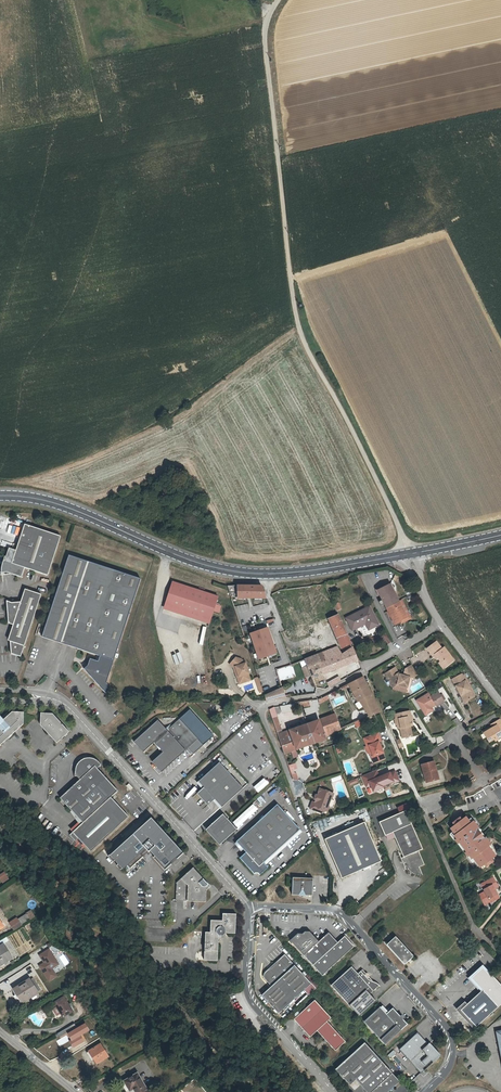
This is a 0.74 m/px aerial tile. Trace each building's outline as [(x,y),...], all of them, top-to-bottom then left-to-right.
[(46,575),(59,535),(23,523),(14,549),(7,547),(3,560),(2,560),(1,561),(1,562),(1,563),(0,564),(0,565),(0,566),(0,572),(5,572),(4,574),(11,574),(20,577),(23,567),(46,575)] [(53,640),(73,556),(67,554),(40,636),(53,640)] [(141,579),(73,556),(53,640),(60,643),(98,655),(96,660),(88,658),(86,665),(83,669),(103,693),(106,685),(105,683),(141,579)] [(218,597),(172,582),(165,606),(210,620),(218,597)] [(238,597),(266,598),(262,586),(238,585),(238,597)] [(405,619),(399,604),(391,586),(378,591),(394,626),(400,623),(399,622),(405,619)] [(8,635),(9,641),(10,641),(9,644),(9,646),(10,653),(19,656),(23,646),(28,630),(40,594),(23,588),(19,602),(19,601),(5,603),(7,623),(11,625),(8,635)] [(401,603),(399,604),(405,619),(399,622),(400,623),(401,625),(410,621),(401,603)] [(356,629),(365,626),(369,624),(372,630),(378,628),(370,609),(351,617),(356,629)] [(342,647),(351,643),(351,642),(341,619),(339,614),(329,618),(342,647)] [(297,638),(313,633),(309,623),(294,628),(297,638)] [(268,627),(249,633),(258,659),(276,653),(268,627)] [(385,643),(389,640),(384,633),(381,635),(385,643)] [(433,655),(434,654),(436,653),(441,660),(443,659),(447,664),(454,659),(444,646),(442,647),(437,640),(428,647),(433,655)] [(317,664),(322,674),(358,660),(353,647),(342,653),(336,646),(322,652),(325,660),(317,664)] [(322,652),(304,659),(306,665),(301,667),(305,676),(310,674),(311,678),(312,678),(322,674),(317,664),(325,660),(322,652)] [(443,667),(447,664),(443,659),(441,660),(436,653),(434,654),(443,667)] [(240,680),(244,682),(250,679),(248,673),(249,673),(245,662),(241,658),(236,656),(230,663),(234,667),(235,666),(237,671),(235,672),(237,677),(239,676),(240,680)] [(298,662),(301,667),(306,665),(304,659),(298,661),(298,662)] [(392,680),(391,683),(393,686),(397,683),(407,686),(410,676),(413,677),(418,674),(412,664),(406,668),(404,674),(400,673),(399,672),(397,673),(394,667),(385,673),(387,677),(390,677),(392,680)] [(279,681),(295,676),(292,665),(275,669),(279,681)] [(464,672),(462,673),(474,696),(476,695),(464,672)] [(474,696),(462,673),(452,678),(465,701),(474,696)] [(322,674),(312,678),(316,687),(325,689),(328,687),(322,674)] [(259,694),(263,693),(257,676),(254,678),(259,694)] [(357,701),(368,717),(379,711),(372,694),(363,676),(349,684),(357,701)] [(266,700),(286,698),(282,687),(281,688),(264,695),(266,700)] [(422,701),(427,709),(436,704),(437,705),(444,701),(439,691),(422,701)] [(320,703),(329,698),(328,695),(321,698),(319,699),(320,703)] [(294,711),(294,704),(280,706),(281,713),(294,711)] [(179,718),(203,744),(213,735),(189,709),(179,718)] [(410,721),(412,720),(413,720),(412,714),(411,714),(410,710),(395,713),(396,717),(394,718),(395,723),(397,723),(398,727),(400,727),(402,736),(412,735),(410,725),(410,721)] [(11,715),(8,711),(2,717),(0,719),(0,725),(11,715)] [(26,724),(26,716),(22,712),(14,712),(11,715),(0,725),(0,747),(26,724)] [(46,713),(42,717),(42,725),(59,743),(71,732),(55,714),(46,713)] [(341,729),(335,713),(320,719),(327,735),(341,729)] [(291,743),(294,750),(296,749),(302,747),(315,742),(311,732),(310,733),(307,725),(295,729),(295,728),(282,732),(276,715),(272,716),(282,746),(291,743)] [(161,771),(166,767),(188,747),(193,753),(203,744),(179,718),(167,729),(158,720),(153,724),(134,741),(143,751),(154,741),(161,749),(162,751),(162,752),(152,761),(161,771)] [(488,727),(483,730),(489,741),(495,738),(496,740),(500,737),(500,731),(500,729),(500,723),(499,719),(491,723),(492,725),(493,727),(489,729),(488,727)] [(310,733),(311,732),(315,742),(319,741),(320,741),(326,739),(324,735),(320,725),(321,724),(319,720),(312,722),(312,723),(307,725),(310,733)] [(364,741),(379,735),(378,732),(363,737),(364,741)] [(381,740),(379,735),(364,741),(366,746),(369,745),(371,751),(375,762),(384,758),(382,752),(378,741),(381,740)] [(284,753),(294,750),(291,743),(282,746),(284,753)] [(98,768),(102,765),(101,764),(100,763),(99,762),(98,762),(97,761),(96,761),(95,760),(94,760),(93,760),(92,759),(91,759),(90,759),(89,759),(88,760),(87,760),(86,760),(84,761),(82,762),(81,763),(80,764),(79,764),(79,765),(77,767),(77,768),(77,769),(76,770),(76,771),(76,772),(75,774),(81,780),(61,798),(84,823),(71,835),(76,841),(79,839),(92,852),(130,817),(112,797),(119,791),(98,768)] [(439,778),(434,760),(421,764),(426,781),(439,778)] [(224,806),(244,787),(221,762),(201,781),(206,786),(199,793),(210,805),(217,799),(224,806)] [(289,764),(291,781),(298,780),(296,763),(289,764)] [(378,776),(376,771),(362,777),(365,784),(369,782),(370,786),(373,792),(383,788),(383,787),(393,782),(394,784),(399,782),(395,772),(390,774),(379,778),(378,778),(377,777),(378,776)] [(263,777),(253,787),(258,792),(268,783),(263,777)] [(348,787),(358,783),(356,778),(347,782),(348,787)] [(314,801),(313,803),(318,805),(316,811),(322,814),(324,813),(324,811),(326,806),(329,805),(331,798),(329,797),(331,792),(320,788),(318,794),(318,796),(317,799),(314,801)] [(309,809),(316,811),(318,805),(313,803),(311,802),(309,809)] [(300,828),(297,825),(292,820),(292,819),(289,817),(277,803),(236,841),(237,841),(245,851),(239,857),(254,873),(255,872),(258,872),(259,874),(268,866),(263,862),(271,854),(300,828)] [(422,874),(418,866),(423,864),(418,850),(422,848),(405,809),(379,820),(384,834),(392,831),(402,856),(400,857),(402,863),(405,862),(407,867),(407,868),(408,868),(408,869),(409,870),(410,870),(410,871),(411,872),(412,872),(413,872),(414,873),(415,873),(416,873),(416,874),(417,874),(418,874),(419,874),(420,874),(421,874),(422,874)] [(207,829),(217,840),(225,841),(238,829),(224,813),(207,829)] [(123,842),(104,859),(110,865),(112,863),(115,867),(113,869),(117,873),(123,868),(127,872),(139,860),(138,858),(143,853),(145,855),(147,853),(152,859),(150,861),(161,873),(168,867),(166,865),(171,860),(173,862),(184,853),(172,839),(170,841),(165,836),(167,834),(151,816),(140,826),(142,827),(136,832),(135,831),(128,837),(129,838),(124,843),(123,842)] [(462,852),(465,856),(467,855),(469,858),(470,858),(472,861),(477,867),(482,864),(484,866),(491,861),(489,859),(493,856),(489,849),(486,846),(489,844),(484,837),(482,838),(476,830),(475,830),(474,829),(477,827),(472,820),(469,822),(467,819),(465,816),(460,819),(458,817),(451,822),(453,824),(449,827),(451,831),(453,834),(452,835),(455,838),(453,839),(456,843),(457,841),(464,851),(462,852)] [(342,878),(382,861),(365,821),(325,839),(342,878)] [(484,837),(477,827),(474,829),(475,830),(476,830),(482,838),(484,837)] [(456,843),(462,852),(464,851),(457,841),(456,843)] [(193,867),(176,882),(176,900),(205,900),(206,885),(208,884),(193,867)] [(9,879),(4,871),(0,874),(0,880),(2,883),(9,879)] [(291,894),(308,895),(312,895),(313,878),(292,877),(291,894)] [(492,885),(496,883),(493,877),(488,880),(480,884),(484,891),(490,902),(490,903),(499,898),(494,888),(492,885)] [(490,902),(484,891),(479,894),(484,905),(490,902)] [(209,931),(205,931),(204,959),(217,960),(218,934),(221,934),(224,932),(235,932),(236,912),(222,912),(222,919),(210,919),(209,931)] [(29,919),(25,913),(16,919),(16,918),(9,923),(13,930),(20,926),(19,924),(29,919)] [(336,941),(327,931),(318,940),(308,930),(303,930),(301,932),(296,932),(288,939),(311,964),(322,975),(353,945),(344,935),(337,942),(336,941)] [(385,944),(403,964),(412,955),(394,935),(385,944)] [(3,944),(0,947),(0,966),(0,967),(13,958),(3,944)] [(186,956),(196,950),(194,947),(184,952),(186,956)] [(60,965),(49,948),(38,955),(43,963),(38,966),(49,982),(58,976),(53,969),(60,965)] [(271,968),(269,967),(266,969),(265,971),(264,972),(263,974),(263,975),(264,977),(264,978),(271,985),(261,994),(278,1013),(311,982),(284,953),(272,964),(273,966),(271,968)] [(363,970),(358,974),(351,966),(331,985),(349,1005),(360,995),(367,990),(371,994),(381,986),(378,984),(377,984),(376,983),(375,983),(375,982),(374,982),(363,970)] [(482,966),(471,976),(482,988),(481,990),(460,1008),(475,1025),(500,1002),(500,984),(491,973),(490,974),(482,966)] [(58,977),(60,980),(70,974),(68,971),(58,977)] [(482,988),(471,976),(470,977),(481,990),(482,988)] [(14,990),(17,994),(19,993),(24,1002),(39,992),(30,979),(14,990)] [(367,990),(350,1005),(360,1016),(377,1001),(373,997),(367,990)] [(72,1011),(63,997),(54,1003),(62,1017),(72,1011)] [(314,997),(299,1011),(307,1019),(301,1026),(309,1035),(316,1028),(334,1048),(344,1039),(326,1019),(330,1015),(314,997)] [(378,1004),(362,1019),(383,1042),(406,1021),(401,1017),(400,1012),(398,1013),(391,1005),(385,1011),(378,1004)] [(307,1019),(299,1011),(292,1017),(301,1026),(307,1019)] [(85,1024),(76,1028),(74,1024),(58,1033),(61,1037),(67,1034),(71,1041),(70,1041),(73,1047),(83,1041),(80,1036),(89,1031),(85,1024)] [(416,1031),(397,1048),(419,1072),(438,1055),(416,1031)] [(333,1067),(348,1082),(354,1077),(367,1091),(383,1091),(398,1079),(363,1041),(333,1067)] [(107,1057),(100,1045),(88,1052),(95,1064),(107,1057)] [(128,1091),(132,1089),(134,1091),(147,1091),(136,1074),(123,1082),(128,1091)]
